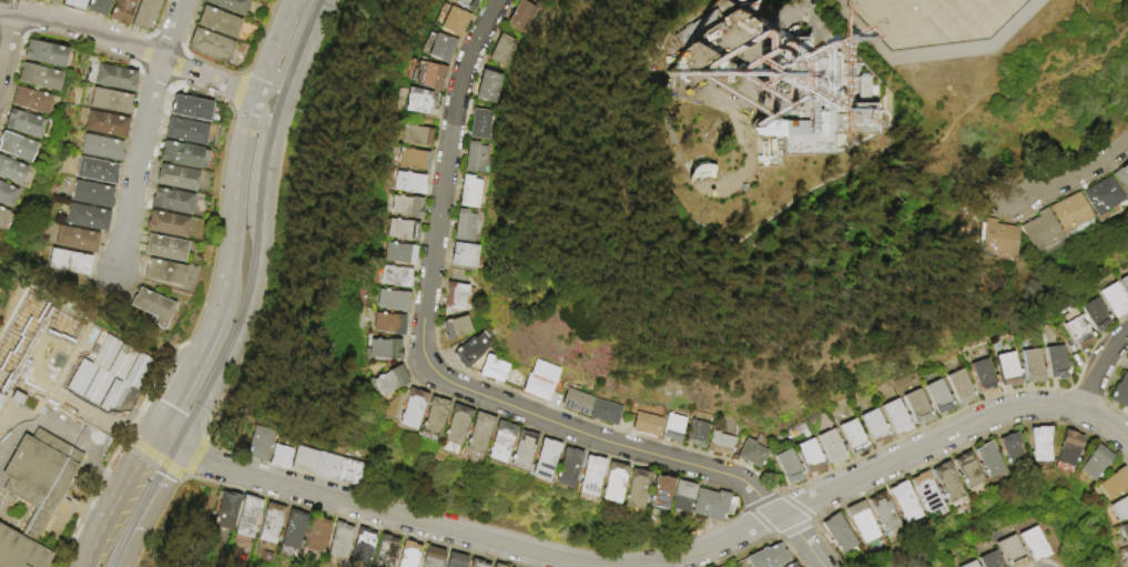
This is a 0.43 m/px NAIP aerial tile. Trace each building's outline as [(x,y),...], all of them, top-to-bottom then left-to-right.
[(61,3),(80,8),(83,0),(62,0),(61,3)] [(84,9),(87,0),(110,0),(103,17),(84,9)] [(108,19),(115,0),(137,0),(128,26),(108,19)] [(131,23),(139,0),(161,0),(150,31),(131,23)] [(204,2),(205,0),(249,0),(243,17),(204,2)] [(465,7),(451,0),(477,0),(471,11),(465,8),(465,7)] [(506,23),(518,0),(521,0),(537,9),(524,33),(506,23)] [(651,88),(672,75),(665,75),(658,71),(665,68),(672,68),(651,55),(654,50),(681,65),(742,30),(742,0),(748,0),(748,24),(751,18),(758,13),(758,22),(754,28),(775,16),(779,21),(752,37),(752,107),(779,122),(775,126),(754,114),(758,121),(758,129),(751,125),(748,119),(748,143),(742,143),(742,112),(681,77),(654,92),(651,88)] [(738,7),(748,0),(751,0),(753,3),(740,12),(738,7)] [(760,8),(756,3),(741,12),(744,18),(760,8)] [(458,37),(448,31),(437,26),(448,4),(459,10),(459,9),(469,13),(458,37)] [(195,24),(202,6),(241,20),(234,39),(195,24)] [(678,51),(668,36),(711,9),(718,21),(700,32),(702,37),(678,51)] [(194,28),(232,42),(224,64),(186,50),(194,28)] [(446,63),(436,59),(436,58),(425,53),(434,31),(445,36),(446,34),(456,39),(446,63)] [(500,33),(518,42),(504,68),(487,59),(500,33)] [(26,36),(64,44),(60,64),(20,55),(23,43),(26,36)] [(854,104),(834,83),(834,72),(836,72),(836,63),(836,54),(836,53),(833,53),(833,52),(831,52),(831,51),(829,51),(829,54),(826,54),(826,55),(807,55),(807,44),(804,44),(804,38),(773,38),(774,81),(797,81),(797,118),(756,119),(754,119),(751,120),(749,122),(746,124),(746,128),(746,131),(749,133),(751,135),(754,136),(756,136),(779,136),(780,154),(827,154),(827,133),(854,133),(854,136),(860,136),(860,133),(872,133),(872,103),(854,104)] [(20,59),(60,69),(55,88),(16,79),(20,59)] [(423,61),(434,63),(435,62),(445,65),(443,75),(440,75),(439,80),(441,80),(438,90),(428,88),(428,87),(417,83),(423,61)] [(93,85),(98,64),(136,72),(134,83),(136,83),(134,93),(93,85)] [(481,70),(500,74),(494,103),(474,99),(481,70)] [(867,101),(867,77),(855,77),(855,101),(867,101)] [(13,82),(49,92),(44,111),(9,101),(13,82)] [(405,85),(430,89),(430,91),(436,91),(434,103),(436,103),(434,113),(402,109),(405,85)] [(93,88),(132,95),(128,117),(90,109),(93,88)] [(174,94),(212,103),(207,124),(167,115),(171,104),(172,105),(174,94)] [(8,104),(42,117),(35,135),(1,123),(8,104)] [(472,108),(491,111),(487,141),(468,138),(472,108)] [(89,111),(129,119),(124,140),(84,132),(89,111)] [(169,119),(209,126),(204,146),(164,139),(169,119)] [(399,122),(430,128),(429,138),(430,138),(429,146),(396,141),(399,122)] [(28,160),(0,150),(0,126),(35,140),(28,160)] [(84,135),(121,142),(120,152),(122,153),(120,162),(80,154),(84,135)] [(463,172),(467,141),(478,142),(478,145),(487,146),(482,174),(463,172)] [(163,142),(203,150),(202,151),(210,153),(206,170),(199,169),(199,170),(159,162),(161,150),(162,151),(163,142)] [(396,145),(427,151),(425,160),(427,161),(426,170),(393,164),(396,145)] [(18,183),(0,176),(0,154),(26,165),(18,183)] [(74,178),(79,159),(119,166),(116,176),(118,176),(115,186),(74,178)] [(1114,174),(1127,163),(1127,195),(1114,174)] [(707,165),(681,164),(680,177),(707,178),(707,165)] [(160,165),(199,173),(194,194),(156,186),(160,165)] [(393,170),(418,174),(418,173),(424,174),(421,184),(424,184),(423,193),(389,188),(393,170)] [(458,205),(461,174),(474,176),(472,180),(481,181),(478,209),(458,205)] [(1083,192),(1111,175),(1125,200),(1105,211),(1106,213),(1097,217),(1083,192)] [(8,206),(0,203),(0,181),(16,188),(8,206)] [(74,181),(113,189),(111,200),(113,200),(111,210),(71,201),(74,181)] [(154,188),(193,195),(189,216),(151,209),(154,188)] [(1049,207),(1080,192),(1093,219),(1070,229),(1071,231),(1063,235),(1049,207)] [(388,193),(395,194),(395,193),(399,193),(399,195),(409,196),(409,195),(421,196),(420,204),(421,204),(419,217),(407,215),(407,214),(386,211),(388,193)] [(69,205),(110,213),(106,233),(65,225),(69,205)] [(453,240),(457,209),(469,211),(468,213),(477,214),(472,243),(453,240)] [(1019,226),(1039,216),(1038,213),(1048,209),(1063,239),(1033,254),(1019,226)] [(151,211),(189,219),(185,240),(144,231),(146,221),(149,221),(151,211)] [(383,235),(386,216),(392,217),(393,216),(396,217),(396,219),(403,220),(403,219),(417,221),(415,230),(417,230),(415,240),(383,235)] [(985,219),(997,220),(996,224),(1018,229),(1014,257),(979,252),(985,219)] [(54,246),(59,226),(99,234),(94,255),(54,246)] [(148,235),(187,243),(183,264),(143,255),(148,235)] [(379,259),(382,241),(388,241),(388,239),(393,240),(392,242),(399,243),(399,242),(415,244),(413,263),(379,259)] [(449,265),(450,254),(451,254),(453,243),(478,246),(475,269),(449,265)] [(51,249),(91,256),(88,277),(47,270),(51,249)] [(146,260),(186,267),(183,287),(143,280),(146,260)] [(376,282),(378,264),(385,265),(385,263),(389,263),(389,265),(410,269),(409,276),(410,276),(409,286),(376,282)] [(444,307),(446,292),(447,282),(457,283),(457,284),(469,285),(467,295),(466,294),(463,311),(455,310),(455,308),(453,307),(453,308),(444,307)] [(1126,297),(1127,302),(1127,313),(1126,314),(1127,314),(1117,321),(1111,312),(1112,311),(1102,292),(1119,283),(1127,296),(1126,297)] [(373,305),(375,287),(382,288),(382,286),(386,287),(386,290),(393,291),(393,290),(400,291),(402,290),(408,291),(407,298),(408,298),(406,312),(398,311),(398,310),(373,305)] [(139,288),(175,305),(166,324),(129,306),(133,296),(134,297),(139,288)] [(32,296),(61,313),(52,330),(22,312),(32,296)] [(1084,307),(1100,298),(1108,312),(1107,313),(1109,316),(1110,315),(1112,320),(1115,324),(1115,325),(1107,328),(1108,330),(1099,335),(1084,307)] [(368,328),(372,311),(378,312),(378,311),(383,311),(382,313),(389,314),(389,313),(394,313),(404,314),(403,323),(404,323),(402,334),(368,328)] [(440,323),(467,315),(472,333),(453,338),(453,340),(446,341),(445,342),(441,331),(444,331),(440,323)] [(1066,325),(1083,315),(1097,342),(1089,346),(1090,347),(1080,353),(1075,342),(1076,341),(1066,325)] [(10,386),(0,380),(0,354),(1,355),(12,335),(9,334),(18,317),(41,330),(34,341),(48,348),(29,381),(17,374),(10,386)] [(72,318),(100,334),(92,346),(87,343),(84,345),(70,337),(71,335),(67,332),(70,327),(68,326),(72,318)] [(451,354),(472,336),(475,338),(481,333),(490,345),(484,350),(485,351),(471,362),(471,363),(464,369),(457,362),(457,361),(451,354)] [(366,337),(373,337),(373,336),(377,336),(377,338),(385,338),(387,338),(387,337),(398,338),(398,346),(399,346),(399,358),(386,357),(386,356),(365,355),(366,337)] [(106,337),(134,353),(124,371),(108,361),(110,358),(98,352),(106,337)] [(1046,348),(1064,346),(1068,379),(1057,381),(1057,378),(1049,379),(1046,348)] [(1023,352),(1040,350),(1045,383),(1034,385),(1034,382),(1027,383),(1023,352)] [(996,356),(1014,352),(1018,371),(1022,369),(1023,374),(1019,375),(1022,385),(1010,387),(1010,385),(1004,386),(996,356)] [(509,365),(507,373),(506,373),(505,375),(506,376),(504,379),(501,384),(487,378),(478,375),(481,364),(482,365),(487,354),(495,357),(494,360),(509,365)] [(135,356),(151,365),(135,392),(120,383),(135,356)] [(535,360),(559,368),(547,402),(521,392),(528,374),(529,374),(535,360)] [(971,365),(987,360),(998,391),(988,394),(988,393),(980,395),(971,365)] [(376,395),(368,379),(374,376),(374,374),(378,372),(378,373),(384,371),(384,369),(398,362),(407,381),(394,387),(393,387),(376,395)] [(946,377),(963,369),(976,399),(966,404),(966,403),(959,406),(946,377)] [(1126,372),(1127,373),(1127,410),(1109,401),(1118,384),(1119,385),(1126,372)] [(924,387),(941,379),(955,409),(945,414),(944,412),(937,415),(924,387)] [(413,428),(396,422),(398,416),(396,415),(398,411),(399,412),(403,405),(400,404),(407,386),(416,389),(416,388),(427,393),(413,428)] [(567,387),(593,398),(586,416),(560,406),(567,387)] [(919,389),(933,421),(924,425),(923,423),(916,425),(903,397),(919,389)] [(434,437),(417,431),(420,424),(418,424),(420,419),(421,421),(425,414),(424,413),(427,404),(426,404),(429,395),(438,397),(438,396),(448,401),(434,437)] [(595,398),(622,407),(616,427),(588,417),(595,398)] [(882,407),(898,399),(905,415),(908,414),(911,419),(908,422),(912,431),(902,435),(902,433),(895,435),(882,407)] [(457,446),(440,439),(443,433),(440,432),(443,427),(444,428),(446,422),(445,422),(453,402),(471,409),(457,446)] [(9,408),(0,424),(0,403),(9,408)] [(860,416),(876,408),(891,439),(881,444),(881,442),(873,445),(860,416)] [(478,454),(461,447),(465,441),(463,441),(465,436),(466,437),(468,431),(467,431),(471,418),(471,417),(475,409),(494,417),(491,425),(489,425),(478,454)] [(636,412),(662,419),(658,438),(630,431),(636,412)] [(668,413),(685,417),(681,434),(682,434),(679,444),(670,442),(670,439),(661,437),(668,413)] [(500,463),(484,456),(486,448),(485,448),(487,445),(490,438),(489,438),(497,418),(516,426),(511,436),(510,436),(500,463)] [(691,419),(709,424),(702,449),(694,447),(694,445),(684,443),(691,419)] [(839,426),(855,419),(870,449),(860,454),(858,452),(852,455),(839,426)] [(265,464),(245,458),(251,436),(253,437),(255,427),(274,432),(265,464)] [(1050,463),(1032,463),(1032,456),(1030,456),(1030,453),(1032,453),(1032,445),(1030,437),(1030,428),(1038,428),(1037,427),(1049,427),(1050,463)] [(522,470),(505,464),(508,457),(507,457),(508,453),(509,454),(518,428),(526,432),(527,431),(537,434),(522,470)] [(39,429),(85,456),(50,518),(3,490),(9,480),(1,475),(24,434),(33,438),(39,429)] [(711,429),(720,432),(720,434),(735,438),(733,449),(731,449),(730,456),(705,450),(708,443),(711,429)] [(817,437),(834,429),(842,445),(845,444),(846,448),(843,449),(847,459),(837,464),(837,463),(831,466),(817,437)] [(1055,464),(1065,431),(1077,434),(1076,435),(1084,438),(1080,449),(1079,449),(1073,469),(1055,464)] [(1017,433),(1026,464),(1009,469),(1007,464),(1006,465),(1005,460),(1006,459),(1004,453),(1003,453),(998,439),(1006,437),(1006,436),(1017,433)] [(545,479),(528,474),(530,466),(529,466),(531,462),(532,462),(535,455),(533,455),(540,436),(548,439),(548,438),(560,443),(557,452),(556,452),(545,479)] [(745,438),(754,442),(753,444),(769,452),(764,460),(763,459),(762,462),(763,462),(761,465),(760,465),(759,468),(745,463),(744,463),(735,458),(745,438)] [(796,446),(813,438),(826,469),(816,474),(815,472),(809,475),(796,446)] [(1005,472),(988,479),(986,474),(985,475),(983,470),(984,469),(983,466),(978,468),(977,465),(980,463),(979,459),(978,459),(974,452),(982,448),(980,446),(990,442),(1005,472)] [(1077,472),(1090,455),(1089,455),(1097,445),(1114,457),(1104,469),(1102,468),(1098,474),(1099,475),(1097,478),(1096,477),(1091,483),(1077,472)] [(274,446),(293,452),(288,470),(270,465),(274,446)] [(568,487),(551,482),(553,475),(551,475),(553,470),(555,472),(562,446),(570,448),(570,447),(581,450),(578,460),(577,460),(568,487)] [(296,447),(318,454),(313,476),(289,470),(296,447)] [(791,449),(805,479),(795,484),(794,482),(787,485),(774,456),(791,449)] [(954,460),(961,457),(961,456),(969,452),(984,482),(967,490),(964,484),(963,485),(962,480),(963,480),(961,477),(957,478),(955,474),(958,472),(954,460)] [(318,454),(342,459),(335,483),(313,476),(318,454)] [(592,496),(575,490),(577,484),(576,483),(577,479),(578,479),(585,454),(592,456),(593,455),(603,458),(601,468),(600,468),(592,496)] [(342,459),(364,466),(358,489),(335,484),(335,483),(342,459)] [(616,502),(598,497),(600,490),(599,490),(600,487),(601,487),(606,470),(604,470),(607,459),(627,465),(623,476),(622,475),(616,502)] [(947,505),(945,498),(943,499),(942,495),(943,495),(941,490),(938,492),(936,488),(939,487),(935,479),(931,470),(938,467),(938,466),(948,462),(964,497),(947,505)] [(638,508),(621,504),(623,497),(621,496),(622,493),(624,493),(628,477),(627,477),(629,467),(638,469),(638,468),(649,472),(647,483),(646,482),(638,508)] [(1124,467),(1127,474),(1127,477),(1127,487),(1125,489),(1124,489),(1115,495),(1116,496),(1112,498),(1111,497),(1106,502),(1096,486),(1115,474),(1114,473),(1124,467)] [(926,515),(909,480),(917,477),(916,476),(927,472),(932,480),(931,480),(943,507),(926,515)] [(663,508),(651,505),(652,502),(647,499),(647,498),(646,497),(647,494),(648,494),(653,474),(661,476),(661,475),(671,478),(663,508)] [(675,478),(694,483),(690,499),(689,499),(688,502),(689,502),(688,506),(687,506),(685,512),(668,506),(669,505),(668,505),(675,478)] [(905,525),(902,518),(901,519),(898,515),(900,515),(892,498),(887,490),(895,487),(895,486),(906,480),(909,489),(908,489),(922,517),(905,525)] [(695,486),(715,492),(717,489),(729,492),(728,496),(734,497),(730,513),(723,512),(721,520),(689,512),(695,486)] [(231,533),(213,527),(223,493),(230,495),(231,492),(242,495),(231,533)] [(867,500),(875,497),(874,496),(884,492),(901,527),(883,535),(881,528),(880,529),(877,526),(878,525),(867,500)] [(234,534),(243,504),(241,504),(243,495),(264,500),(262,508),(261,508),(255,528),(256,528),(255,533),(254,531),(252,539),(234,534)] [(1107,507),(1127,495),(1127,517),(1126,518),(1127,519),(1122,522),(1122,519),(1117,523),(1107,507)] [(878,537),(862,545),(860,538),(857,539),(855,535),(857,535),(850,518),(848,518),(844,509),(863,500),(867,510),(866,510),(878,537)] [(256,539),(265,512),(264,512),(266,503),(286,508),(283,516),(277,534),(278,535),(277,538),(276,538),(274,545),(256,539)] [(280,546),(291,509),(301,513),(308,515),(301,540),(302,541),(301,545),(299,545),(297,551),(280,546)] [(837,513),(856,545),(840,555),(837,550),(836,551),(834,547),(835,547),(833,543),(831,545),(829,541),(831,540),(821,524),(829,519),(827,519),(837,513)] [(313,515),(322,518),(322,519),(331,522),(322,553),(319,553),(319,554),(303,549),(313,515)] [(336,522),(345,524),(344,526),(354,528),(344,560),(326,555),(336,522)] [(1118,528),(1127,524),(1127,543),(1125,545),(1118,528)] [(358,527),(367,530),(367,531),(376,534),(367,566),(348,560),(358,527)] [(1020,535),(1038,527),(1051,555),(1043,559),(1041,558),(1033,563),(1028,553),(1029,553),(1028,549),(1027,549),(1020,535)] [(48,556),(41,566),(0,566),(0,528),(48,556)] [(399,540),(392,566),(372,566),(382,534),(389,536),(389,537),(399,540)] [(1029,563),(1020,566),(1019,566),(1017,566),(1010,566),(1009,566),(1008,566),(1006,563),(1008,561),(1006,557),(1005,558),(998,544),(1016,535),(1029,563)] [(416,566),(417,566),(397,566),(402,551),(400,551),(404,540),(415,544),(423,546),(419,556),(418,556),(416,566)] [(789,561),(777,566),(749,566),(745,559),(766,549),(779,544),(780,545),(781,545),(789,561)] [(445,551),(441,566),(420,566),(426,546),(445,551)] [(997,550),(1004,566),(983,566),(979,558),(997,550)] [(468,557),(466,566),(445,566),(449,553),(468,557)] [(490,565),(490,566),(470,566),(472,558),(482,561),(482,564),(490,565)]
